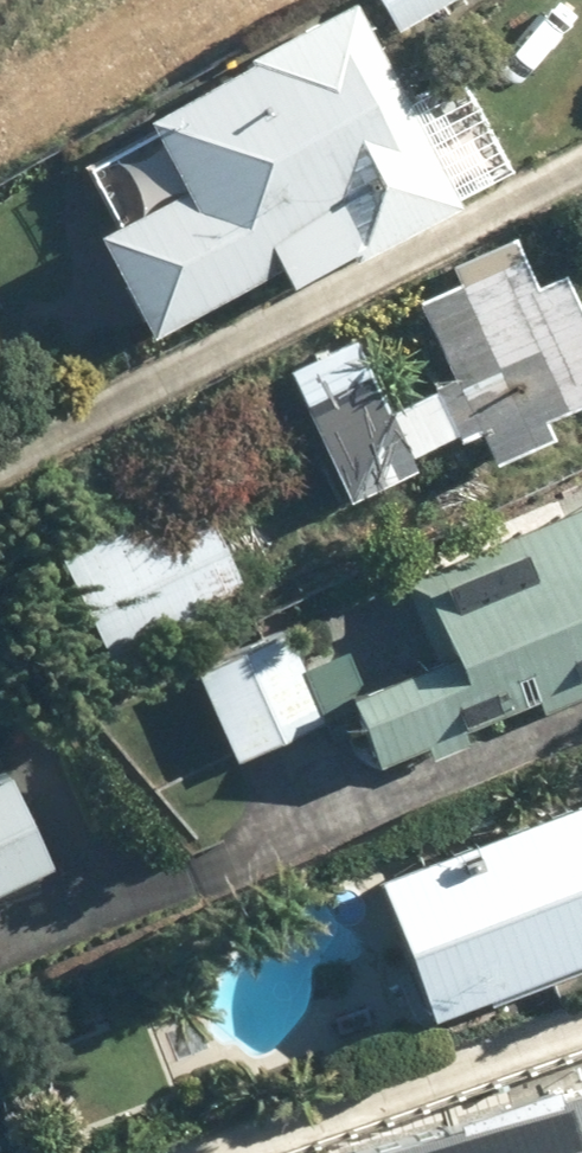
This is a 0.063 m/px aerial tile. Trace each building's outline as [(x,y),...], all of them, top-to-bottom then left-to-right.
[(364,242),(371,255),(475,200),(468,187),(521,158),(470,62),(417,91),(369,0),(357,0),(163,103),(170,117),(93,158),(123,214),(100,226),(155,328),(290,256),(300,276),(364,242)] [(402,27),(447,0),(386,0),(402,27)] [(573,256),(546,269),(525,225),(455,258),(464,276),(422,296),(458,372),(396,401),(360,325),(291,357),(356,495),(430,460),(425,449),(482,422),(499,458),(565,427),(556,409),(581,396),(581,275),(573,256)] [(201,485),(67,545),(118,658),(251,598),(201,485)] [(412,762),(581,687),(581,505),(323,619),(391,771),(412,762)] [(296,627),(195,665),(227,752),(328,715),(296,627)] [(52,862),(8,763),(0,767),(0,884),(52,862)] [(380,872),(437,1013),(581,955),(581,791),(380,872)] [(317,1152),(581,1152),(581,1081),(317,1152)]
